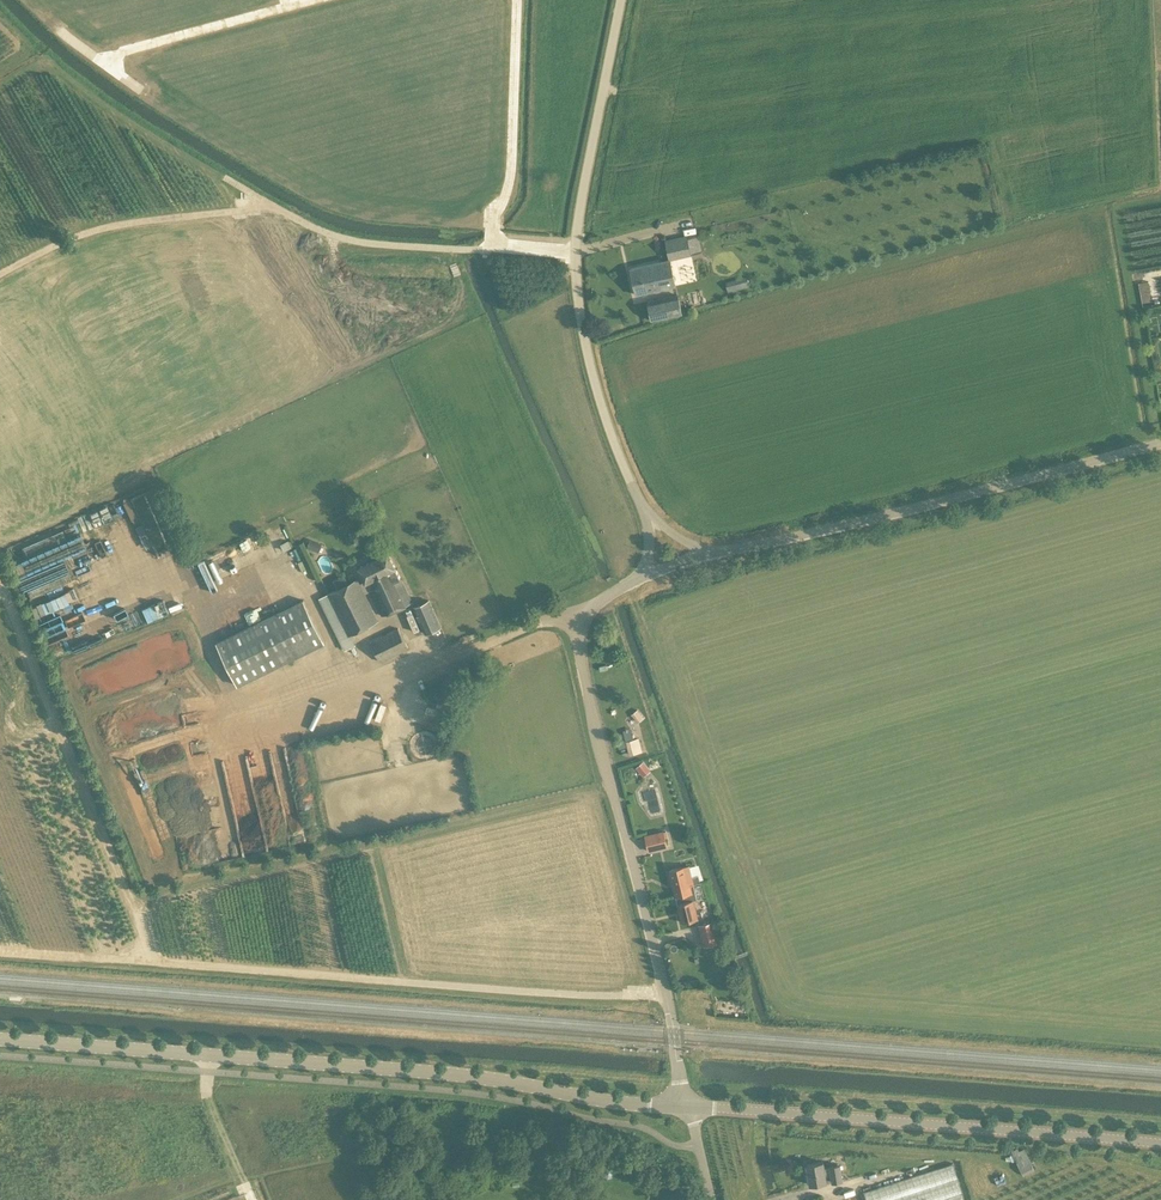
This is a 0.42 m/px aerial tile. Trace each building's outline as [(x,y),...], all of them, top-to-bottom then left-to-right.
[(665,240),(669,259),(670,262),(691,257),(686,235),(665,240)] [(676,286),(670,262),(669,259),(630,269),(636,295),(676,286)] [(746,277),(724,281),(726,290),(748,286),(746,277)] [(646,301),(651,321),(683,314),(678,294),(646,301)] [(46,540),(63,534),(62,530),(21,544),(25,556),(35,552),(35,551),(48,546),(46,540)] [(310,539),(307,548),(318,552),(321,544),(310,539)] [(356,646),(351,634),(379,621),(366,594),(370,592),(381,616),(412,602),(388,553),(358,568),(365,582),(361,583),(359,579),(318,599),(343,652),(356,646)] [(237,686),(325,642),(304,600),(216,643),(237,686)] [(430,600),(413,607),(425,634),(441,627),(430,600)] [(397,627),(370,641),(380,662),(408,648),(397,627)] [(302,733),(309,703),(301,701),(294,731),(302,733)] [(394,717),(411,718),(412,704),(395,703),(394,717)] [(637,710),(633,713),(640,721),(644,717),(637,710)] [(638,739),(634,740),(626,742),(630,754),(641,751),(638,739)] [(636,768),(641,773),(647,768),(642,762),(636,768)] [(648,850),(666,846),(662,831),(644,835),(648,850)] [(689,884),(693,883),(701,881),(699,874),(693,875),(691,865),(685,866),(684,866),(669,870),(675,895),(691,891),(689,884)] [(697,898),(693,883),(689,884),(691,891),(675,895),(682,922),(697,918),(693,899),(697,898)] [(714,921),(698,925),(703,946),(719,942),(714,921)] [(1011,1151),(1023,1176),(1035,1171),(1024,1148),(1019,1151),(1017,1148),(1011,1151)] [(825,1175),(830,1175),(832,1183),(843,1181),(841,1164),(829,1166),(829,1168),(824,1168),(823,1162),(806,1164),(809,1184),(826,1182),(825,1175)] [(866,1199),(965,1199),(953,1163),(863,1191),(866,1199)]
